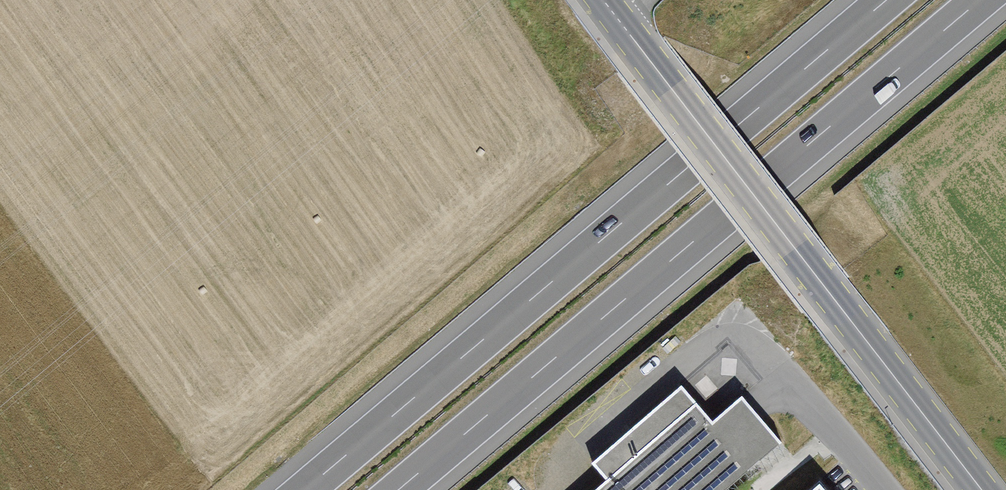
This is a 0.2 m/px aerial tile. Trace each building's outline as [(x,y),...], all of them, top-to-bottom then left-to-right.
[(775,439),(758,421),(737,397),(709,421),(677,385),(589,462),(604,479),(592,489),(718,489),(775,439)]
